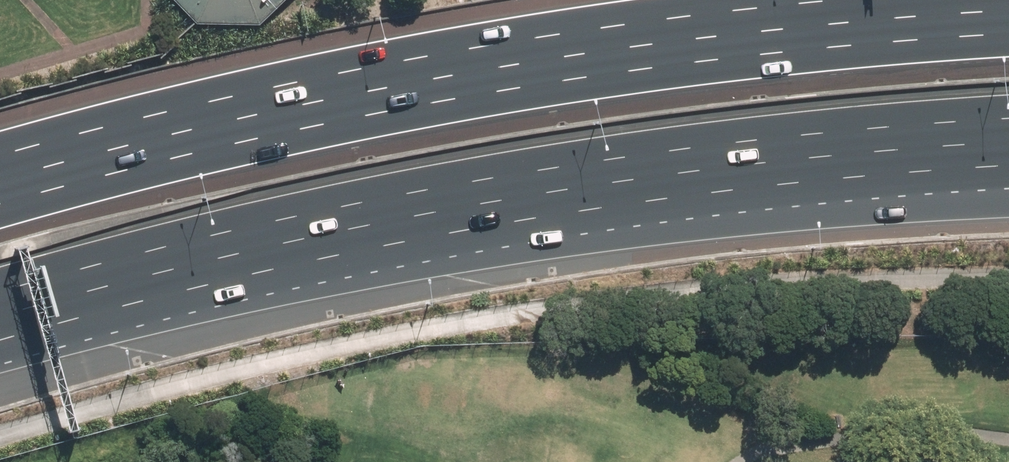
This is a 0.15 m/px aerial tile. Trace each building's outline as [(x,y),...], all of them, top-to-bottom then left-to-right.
[(197,24),(260,24),(286,0),(174,0),(197,24)]
